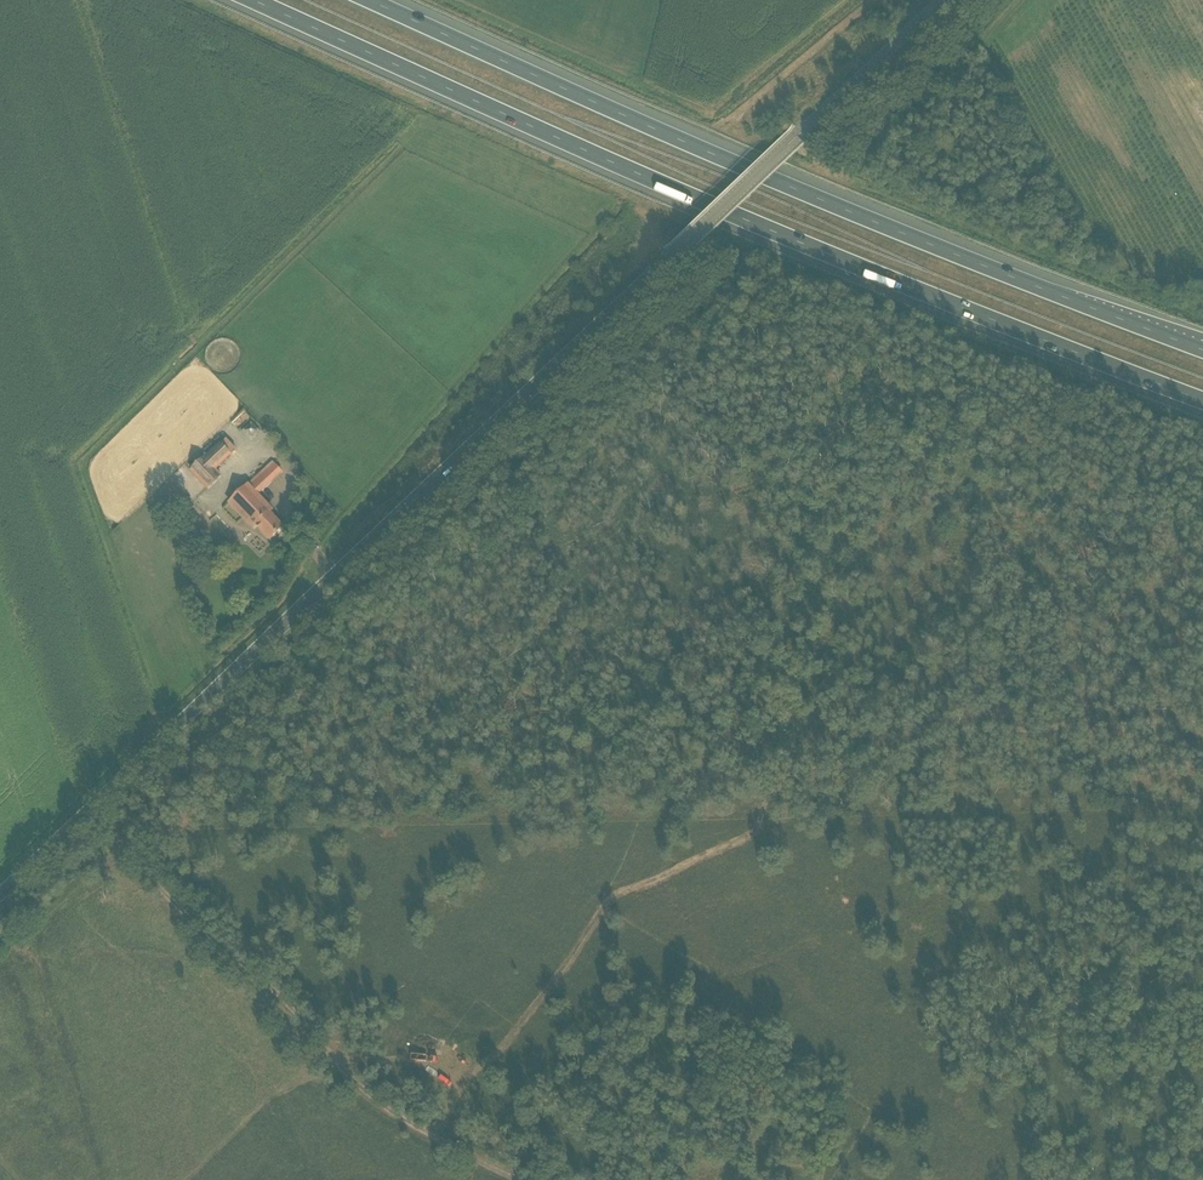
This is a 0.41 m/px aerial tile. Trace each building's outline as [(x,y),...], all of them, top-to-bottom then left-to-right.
[(243,430),(241,432),(249,440),(251,442),(254,440),(261,432),(259,430),(252,422),(243,430)] [(206,456),(190,472),(192,475),(204,487),(207,491),(222,477),(217,470),(218,469),(206,456)] [(259,475),(229,503),(254,529),(257,526),(262,532),(270,541),(283,528),(275,520),(270,514),(272,512),(257,496),(269,486),(259,475)]
